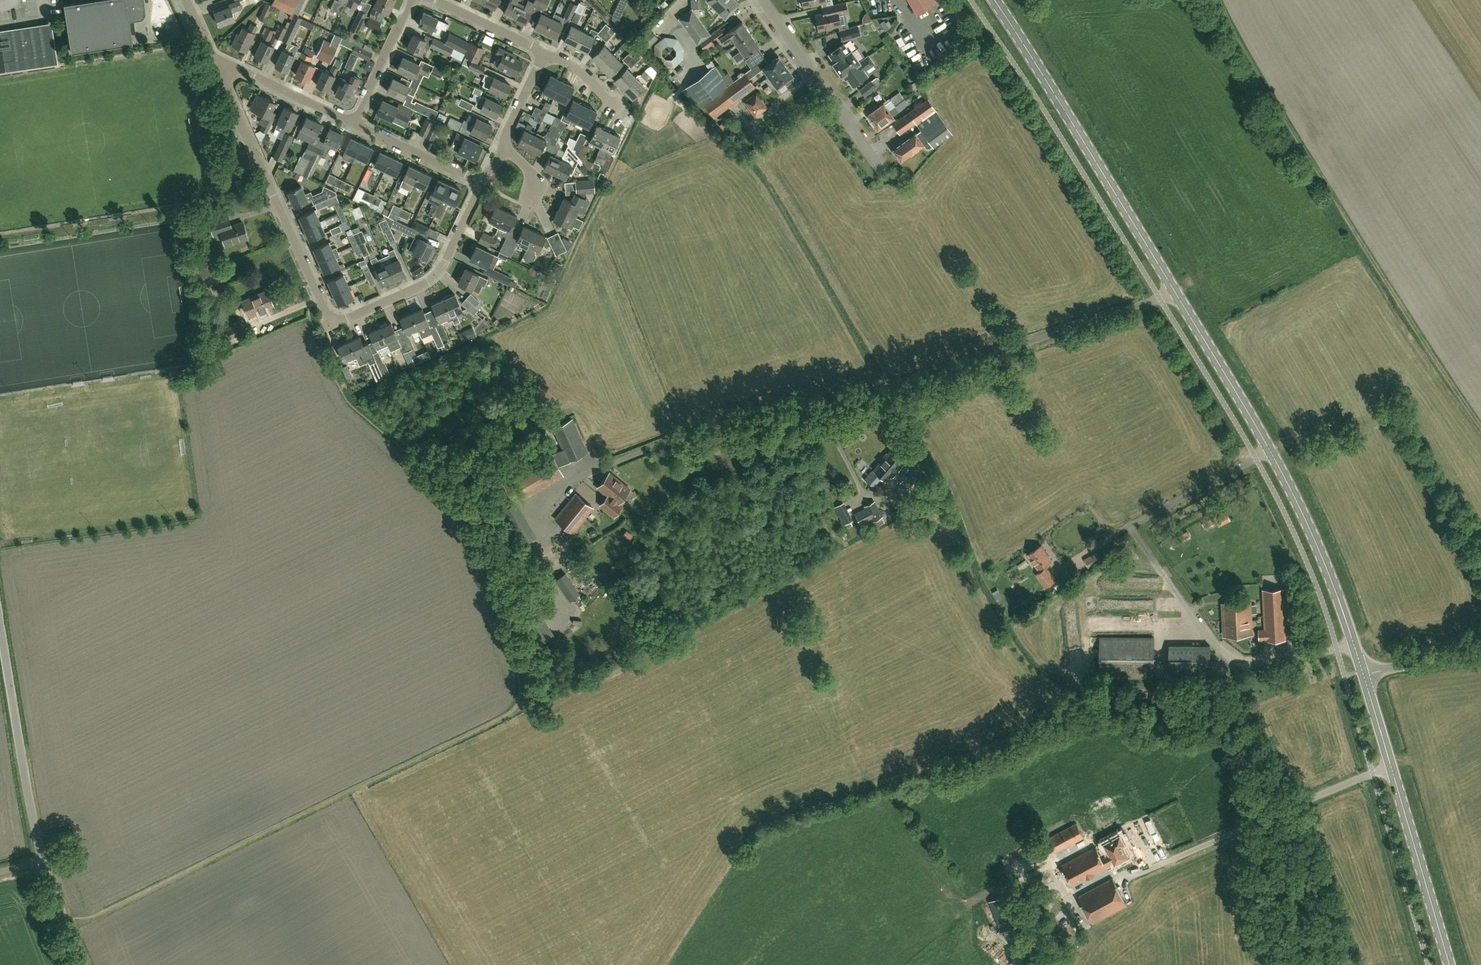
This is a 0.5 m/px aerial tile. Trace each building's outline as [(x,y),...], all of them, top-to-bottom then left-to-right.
[(73,2),(64,3),(71,52),(133,43),(130,22),(139,20),(141,20),(142,19),(143,18),(144,17),(145,16),(145,15),(146,13),(146,12),(144,0),(73,0),(73,2)] [(239,0),(236,2),(219,8),(220,11),(214,13),(219,25),(235,19),(232,12),(242,8),(239,0)] [(298,0),(273,0),(271,4),(273,5),(291,14),(294,7),(298,0)] [(294,7),(300,10),(305,0),(298,0),(294,7)] [(345,5),(340,3),(342,0),(334,0),(330,9),(334,11),(341,14),(345,5)] [(366,0),(348,0),(346,4),(355,9),(359,1),(365,4),(366,0)] [(375,19),(379,9),(388,13),(394,0),(377,0),(370,16),(369,16),(369,17),(366,16),(367,14),(367,13),(357,34),(358,34),(362,24),(377,31),(381,22),(375,19)] [(484,3),(494,8),(498,0),(485,0),(484,3)] [(523,0),(509,0),(503,12),(514,18),(523,0)] [(514,18),(525,23),(532,9),(531,9),(533,5),(529,4),(530,1),(528,0),(523,0),(514,18)] [(539,6),(545,9),(549,0),(542,0),(539,6)] [(629,0),(621,0),(613,16),(619,20),(629,0)] [(736,0),(706,0),(724,17),(739,3),(736,0)] [(933,4),(931,0),(909,0),(917,13),(933,4)] [(271,4),(266,2),(258,18),(266,22),(273,5),(271,4)] [(564,16),(564,17),(571,19),(577,5),(571,2),(564,16)] [(818,29),(824,28),(840,25),(838,15),(847,12),(845,2),(822,7),(823,13),(815,15),(817,21),(815,22),(815,23),(816,28),(817,29),(818,28),(818,29)] [(653,19),(658,15),(653,9),(648,14),(653,19)] [(692,9),(678,19),(693,40),(707,30),(692,9)] [(353,42),(357,33),(357,34),(367,13),(359,10),(350,30),(346,39),(353,42)] [(446,30),(448,25),(437,20),(437,19),(424,12),(418,24),(424,27),(424,28),(431,32),(434,25),(446,30)] [(577,23),(581,14),(576,12),(572,20),(577,23)] [(544,34),(553,17),(546,13),(545,15),(541,13),(534,27),(536,28),(535,30),(544,34)] [(293,14),(287,28),(281,39),(288,43),(284,50),(283,50),(275,65),(287,71),(298,46),(290,43),(299,24),(302,18),(293,14)] [(317,20),(315,26),(336,32),(341,16),(335,14),(332,24),(317,20)] [(554,14),(553,17),(544,34),(553,39),(554,37),(556,37),(563,24),(561,23),(563,19),(554,14)] [(736,44),(750,34),(742,23),(742,22),(727,32),(720,38),(720,37),(719,37),(723,43),(724,43),(723,43),(731,38),(736,44)] [(251,23),(247,30),(243,28),(240,35),(238,34),(232,45),(245,51),(258,26),(251,23)] [(601,38),(610,27),(606,23),(599,31),(591,28),(588,34),(582,31),(574,48),(579,51),(580,49),(586,52),(595,34),(597,34),(601,38)] [(857,24),(838,31),(842,41),(861,35),(857,24)] [(281,39),(287,28),(279,25),(274,36),(281,39)] [(574,48),(582,31),(571,25),(563,41),(569,44),(568,46),(574,48)] [(49,45),(52,44),(49,27),(1,34),(4,52),(6,51),(8,62),(51,55),(49,45)] [(610,27),(601,38),(606,42),(615,31),(610,27)] [(266,43),(272,30),(267,28),(254,56),(266,61),(273,46),(266,43)] [(647,47),(657,37),(650,31),(641,40),(647,47)] [(470,42),(449,32),(444,43),(464,53),(470,42)] [(330,42),(322,60),(330,64),(342,38),(334,34),(330,42)] [(461,60),(465,54),(426,35),(424,39),(413,34),(407,48),(419,54),(423,46),(428,49),(430,46),(449,55),(450,55),(461,60)] [(750,34),(736,44),(741,51),(733,56),(737,62),(744,57),(759,47),(758,46),(750,34)] [(699,43),(704,51),(715,42),(710,35),(699,43)] [(688,58),(671,36),(655,48),(671,71),(688,58)] [(902,37),(897,40),(902,48),(907,45),(902,37)] [(322,60),(330,42),(324,39),(315,57),(322,60)] [(478,63),(485,49),(471,42),(464,56),(465,57),(478,63)] [(841,75),(868,56),(868,55),(859,62),(851,51),(849,52),(843,43),(828,54),(835,62),(833,64),(841,75)] [(373,52),(361,47),(354,44),(351,52),(356,55),(368,61),(373,52)] [(599,68),(613,54),(604,45),(591,57),(596,62),(594,63),(599,68)] [(314,66),(309,63),(314,51),(306,47),(303,53),(301,52),(298,59),(302,61),(296,75),(307,80),(314,66)] [(496,54),(497,55),(493,63),(498,66),(497,66),(510,72),(516,74),(522,62),(508,55),(509,53),(499,48),(496,54)] [(633,57),(626,64),(630,68),(637,61),(642,56),(638,52),(633,57)] [(633,57),(629,53),(622,59),(626,64),(633,57)] [(613,54),(599,68),(603,72),(605,71),(609,76),(622,63),(613,54)] [(756,64),(761,60),(759,56),(753,60),(751,56),(745,60),(751,68),(756,64)] [(776,87),(777,87),(784,82),(786,85),(793,80),(791,77),(792,76),(793,76),(792,75),(779,57),(778,56),(777,57),(768,63),(763,67),(762,68),(763,69),(763,68),(776,86),(776,87)] [(868,56),(841,75),(844,73),(853,86),(867,75),(864,70),(874,63),(868,56)] [(419,65),(403,57),(397,70),(413,77),(416,71),(424,75),(426,68),(419,65)] [(478,63),(465,57),(462,63),(468,67),(481,73),(484,66),(478,63)] [(334,75),(337,68),(339,69),(343,61),(336,58),(333,65),(332,65),(328,73),(323,70),(316,85),(327,90),(334,75)] [(434,66),(430,72),(430,73),(441,78),(444,71),(434,66)] [(678,78),(691,70),(688,66),(675,74),(678,78)] [(635,77),(626,68),(614,80),(618,85),(617,87),(621,91),(635,77)] [(640,74),(647,81),(651,76),(645,70),(640,74)] [(696,108),(703,103),(703,104),(722,90),(710,73),(705,77),(704,75),(688,87),(683,91),(696,108)] [(722,90),(703,104),(713,117),(752,87),(753,88),(755,86),(754,85),(753,86),(744,73),(729,84),(722,90)] [(505,96),(510,85),(494,77),(493,78),(485,74),(482,80),(484,81),(482,86),(505,96)] [(554,97),(563,79),(557,76),(556,78),(550,75),(542,91),(554,97)] [(343,79),(336,94),(338,95),(337,97),(344,100),(345,98),(347,99),(351,92),(353,93),(360,79),(354,76),(351,83),(343,79)] [(402,77),(399,82),(392,78),(387,91),(403,99),(403,98),(411,102),(413,96),(406,92),(411,82),(402,77)] [(627,94),(632,99),(644,87),(643,85),(635,77),(621,91),(626,95),(627,94)] [(563,79),(554,97),(566,102),(573,86),(567,84),(568,82),(563,79)] [(864,96),(876,86),(870,79),(858,89),(864,96)] [(919,87),(915,81),(909,85),(914,91),(919,87)] [(872,121),(904,98),(899,91),(889,98),(891,99),(884,104),(883,102),(867,114),(872,121)] [(755,115),(766,107),(756,94),(745,102),(755,115)] [(261,114),(268,117),(271,111),(275,103),(263,97),(257,95),(250,109),(261,114)] [(501,105),(480,95),(475,106),(481,109),(480,109),(496,116),(501,105)] [(877,128),(893,116),(899,111),(898,110),(905,106),(901,101),(904,99),(904,98),(872,121),(877,128)] [(901,160),(922,144),(925,148),(930,149),(934,146),(933,145),(952,132),(936,110),(935,111),(927,98),(906,111),(891,124),(900,135),(916,123),(917,124),(920,129),(915,133),(914,133),(906,139),(905,138),(898,143),(899,144),(892,149),(901,160)] [(399,104),(398,107),(382,100),(376,113),(391,120),(394,114),(408,120),(412,110),(399,104)] [(562,130),(566,122),(568,123),(571,119),(577,122),(585,104),(580,101),(579,103),(573,100),(566,113),(564,112),(557,127),(562,130)] [(434,118),(438,111),(428,106),(428,107),(415,101),(412,108),(428,116),(434,118)] [(541,109),(546,112),(547,112),(551,104),(546,101),(541,109)] [(585,104),(577,122),(588,127),(596,112),(590,109),(591,107),(585,104)] [(546,112),(541,109),(535,106),(532,112),(543,118),(546,112)] [(280,160),(286,148),(292,136),(287,133),(289,128),(290,128),(297,113),(284,107),(277,122),(278,123),(275,128),(280,131),(277,136),(282,139),(274,157),(280,160)] [(551,125),(557,127),(564,112),(564,111),(559,109),(551,125)] [(485,138),(492,125),(477,118),(476,118),(469,115),(466,121),(473,124),(470,131),(485,138)] [(426,136),(434,118),(428,116),(427,118),(426,118),(418,133),(426,136)] [(320,137),(316,135),(321,124),(306,117),(301,128),(301,129),(299,135),(304,137),(306,131),(313,134),(302,156),(310,160),(320,137)] [(459,130),(463,123),(450,117),(446,124),(459,130)] [(265,133),(267,133),(272,122),(267,119),(265,118),(263,123),(259,130),(265,133)] [(434,118),(426,136),(433,140),(440,124),(439,124),(440,121),(434,118)] [(528,149),(536,133),(530,130),(532,126),(527,124),(524,130),(517,144),(528,149)] [(551,139),(557,127),(551,125),(546,136),(551,139)] [(600,147),(609,129),(603,127),(603,128),(596,125),(587,146),(584,144),(583,144),(578,156),(582,162),(589,147),(592,148),(594,144),(600,147)] [(557,127),(551,139),(556,142),(562,130),(557,127)] [(325,139),(320,137),(310,160),(302,175),(310,178),(317,163),(319,159),(321,155),(324,157),(330,145),(336,148),(343,134),(330,128),(325,139)] [(615,132),(609,129),(600,147),(597,154),(603,157),(606,158),(599,172),(605,175),(613,158),(610,157),(613,152),(620,137),(614,134),(615,132)] [(583,144),(584,144),(588,135),(580,132),(572,149),(574,152),(578,156),(583,144)] [(457,141),(453,149),(475,160),(482,146),(456,133),(454,139),(457,141)] [(536,133),(528,149),(539,154),(546,140),(542,138),(543,136),(536,133)] [(267,144),(271,136),(265,134),(261,142),(267,144)] [(355,156),(362,143),(351,138),(344,151),(345,151),(342,157),(352,162),(355,156)] [(362,143),(355,156),(366,161),(373,148),(362,143)] [(554,173),(562,157),(555,154),(560,145),(556,143),(543,168),(554,173)] [(574,152),(572,149),(568,145),(562,157),(554,173),(565,179),(571,165),(574,167),(577,159),(572,156),(574,152)] [(384,170),(391,157),(380,152),(374,165),(384,170)] [(391,157),(384,170),(395,175),(402,162),(391,157)] [(590,170),(584,163),(581,165),(578,167),(585,176),(590,171),(590,170)] [(410,191),(419,170),(409,165),(403,179),(399,186),(410,191)] [(419,170),(410,191),(413,184),(424,189),(431,176),(419,170)] [(345,181),(336,177),(332,184),(342,188),(345,181)] [(439,206),(442,199),(449,184),(438,179),(428,201),(433,203),(439,206)] [(576,188),(593,186),(593,179),(575,181),(576,188)] [(352,185),(345,181),(342,188),(349,192),(352,185)] [(461,190),(449,184),(442,199),(448,202),(454,205),(461,190)] [(314,205),(314,204),(335,195),(337,194),(336,192),(335,192),(323,186),(322,191),(312,195),(310,191),(305,194),(301,186),(288,192),(294,207),(307,201),(307,200),(311,199),(314,205)] [(594,191),(593,186),(576,188),(576,193),(576,194),(574,194),(570,201),(563,198),(558,209),(575,216),(577,210),(583,213),(590,198),(584,195),(586,192),(594,191)] [(365,191),(364,190),(361,198),(369,202),(373,195),(365,191)] [(338,213),(343,211),(339,202),(335,195),(314,204),(316,209),(327,205),(328,207),(334,205),(338,213)] [(378,197),(373,195),(369,202),(378,206),(382,199),(378,197)] [(390,212),(388,216),(394,219),(396,220),(398,216),(402,208),(393,204),(390,212)] [(439,206),(435,215),(440,217),(444,209),(439,206)] [(498,228),(506,212),(495,206),(488,220),(492,222),(491,224),(498,228)] [(402,208),(398,216),(407,220),(411,213),(402,208)] [(570,227),(575,216),(558,209),(553,220),(567,226),(570,227)] [(304,228),(320,221),(314,210),(299,216),(304,228)] [(343,211),(338,213),(342,223),(347,220),(343,211)] [(506,212),(498,228),(495,234),(501,237),(502,235),(506,237),(507,237),(510,231),(517,217),(506,212)] [(225,246),(248,238),(242,222),(228,226),(225,216),(209,221),(213,235),(221,233),(225,246)] [(391,230),(386,218),(379,222),(384,233),(385,233),(391,230)] [(391,226),(414,237),(417,230),(396,220),(394,219),(391,226)] [(320,221),(304,228),(309,240),(325,233),(320,221)] [(426,234),(429,227),(414,221),(411,227),(426,234)] [(332,235),(342,231),(339,225),(330,229),(332,235)] [(527,248),(534,231),(523,226),(517,241),(521,242),(520,245),(526,248),(527,248)] [(358,245),(361,252),(363,257),(369,254),(364,242),(366,241),(361,230),(353,234),(357,243),(358,245)] [(390,244),(396,242),(391,230),(385,233),(390,244)] [(489,247),(494,237),(483,231),(477,242),(489,247)] [(527,248),(526,248),(522,258),(530,262),(533,261),(535,257),(533,252),(534,249),(538,251),(545,236),(534,231),(527,248)] [(357,243),(353,234),(348,236),(352,245),(357,243)] [(499,252),(504,254),(511,240),(507,237),(506,237),(499,252)] [(413,252),(421,256),(420,257),(426,260),(429,259),(432,252),(430,251),(433,245),(419,238),(413,252)] [(561,239),(556,242),(561,253),(566,250),(561,239)] [(511,240),(504,254),(510,257),(517,242),(511,240)] [(336,247),(332,249),(329,242),(313,249),(318,260),(338,252),(336,247)] [(556,242),(551,244),(550,244),(555,255),(561,253),(556,242)] [(356,255),(361,252),(358,245),(357,243),(352,245),(356,255)] [(486,265),(493,268),(499,257),(476,246),(469,259),(485,267),(486,265)] [(386,264),(393,280),(405,274),(398,259),(394,249),(388,252),(392,262),(386,264)] [(339,265),(336,258),(340,256),(338,252),(318,260),(323,272),(339,265)] [(393,280),(386,264),(381,267),(376,257),(370,259),(375,269),(374,269),(381,285),(393,280)] [(366,278),(372,275),(368,266),(362,269),(366,278)] [(478,293),(482,286),(475,282),(478,275),(465,268),(458,284),(471,290),(471,289),(478,293)] [(511,278),(497,271),(493,278),(508,285),(508,284),(514,288),(517,283),(510,280),(511,278)] [(333,293),(348,286),(343,274),(327,281),(333,293)] [(372,275),(366,278),(370,287),(376,284),(372,275)] [(348,286),(333,293),(338,304),(353,297),(348,286)] [(261,310),(272,305),(266,291),(242,301),(246,311),(251,309),(254,315),(261,312),(261,310)] [(466,298),(475,307),(480,302),(470,293),(466,298)] [(442,297),(443,299),(454,324),(460,322),(456,313),(462,311),(455,294),(450,296),(449,294),(442,297)] [(454,324),(443,299),(442,297),(443,299),(431,304),(439,321),(445,318),(447,322),(452,320),(454,324)] [(475,307),(466,298),(461,303),(473,315),(478,310),(475,307)] [(411,314),(421,338),(429,334),(426,327),(429,326),(428,323),(422,309),(411,314)] [(421,338),(411,314),(400,319),(406,333),(407,335),(403,337),(409,350),(408,351),(412,358),(415,356),(412,349),(414,348),(408,335),(412,334),(411,333),(418,330),(421,338)] [(403,337),(398,339),(397,337),(390,323),(387,324),(386,322),(379,326),(380,327),(390,351),(400,346),(403,353),(404,352),(408,360),(412,358),(408,351),(409,350),(403,337)] [(435,326),(442,341),(448,338),(441,323),(435,326)] [(441,345),(444,344),(443,343),(442,341),(435,326),(430,328),(438,347),(441,345)] [(383,354),(390,351),(380,327),(368,332),(375,347),(379,345),(380,347),(383,354)] [(472,327),(459,332),(462,342),(476,336),(472,327)] [(372,354),(366,339),(361,341),(359,337),(348,342),(356,358),(359,365),(374,358),(372,354)] [(349,361),(356,358),(348,342),(337,346),(344,361),(348,359),(349,361)] [(376,362),(383,377),(390,374),(384,361),(383,362),(378,351),(372,354),(374,358),(376,362)] [(383,377),(376,362),(369,365),(376,381),(383,377)] [(347,365),(341,367),(346,378),(352,376),(347,365)] [(502,482),(513,503),(500,511),(521,546),(537,536),(516,502),(564,476),(558,466),(570,462),(569,461),(587,452),(572,418),(545,430),(555,453),(552,454),(502,482)] [(899,463),(901,461),(889,451),(887,453),(885,452),(881,457),(883,458),(874,470),(885,479),(890,473),(899,463)] [(901,465),(899,463),(890,473),(893,475),(891,477),(896,481),(897,479),(906,486),(915,476),(906,469),(908,467),(903,463),(901,465)] [(810,470),(815,477),(823,472),(819,465),(810,470)] [(609,472),(597,487),(608,496),(600,505),(614,516),(622,506),(618,503),(630,489),(609,472)] [(576,493),(554,519),(571,533),(593,507),(576,493)] [(863,505),(864,508),(855,513),(862,529),(871,525),(870,521),(882,515),(875,500),(863,505)] [(1218,523),(1219,526),(1231,520),(1226,510),(1202,523),(1205,528),(1210,525),(1210,527),(1218,523)] [(575,552),(580,549),(577,542),(572,545),(575,552)] [(1046,587),(1056,580),(1045,564),(1052,559),(1041,544),(1029,553),(1032,558),(1030,558),(1034,564),(1035,563),(1039,568),(1040,568),(1042,570),(1037,574),(1046,587)] [(1089,568),(1102,561),(1097,551),(1084,558),(1089,568)] [(1060,592),(1079,579),(1071,568),(1059,576),(1061,580),(1055,584),(1060,592)] [(569,601),(581,596),(570,574),(558,579),(569,601)] [(1284,589),(1263,590),(1265,639),(1286,638),(1284,589)] [(536,647),(555,635),(533,601),(515,613),(536,647)] [(1224,635),(1251,633),(1249,601),(1222,603),(1224,635)] [(1154,677),(1154,637),(1100,637),(1100,677),(1154,677)] [(1170,645),(1169,677),(1210,678),(1210,645),(1170,645)] [(1055,852),(1084,836),(1077,822),(1047,838),(1055,852)] [(1115,863),(1129,856),(1123,844),(1125,843),(1120,834),(1104,843),(1109,850),(1101,855),(1096,846),(1062,865),(1073,886),(1107,867),(1107,866),(1115,862),(1115,863)] [(1093,922),(1127,904),(1113,878),(1078,896),(1093,922)] [(1001,931),(1023,922),(1012,892),(990,900),(1001,931)] [(1062,929),(1057,933),(1064,942),(1069,938),(1062,929)] [(1061,963),(1071,952),(1064,946),(1055,957),(1061,963)]
